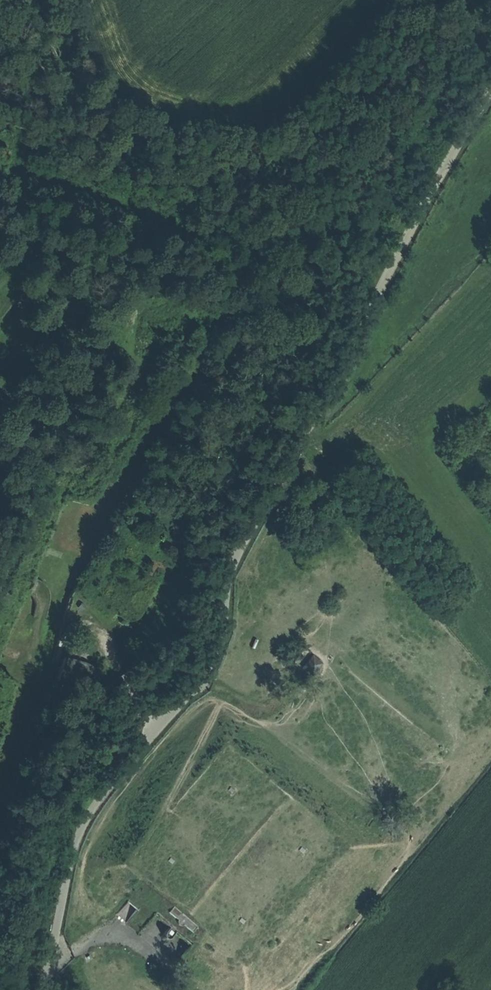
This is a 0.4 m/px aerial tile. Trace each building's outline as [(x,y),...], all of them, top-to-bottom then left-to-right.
[(312,657),(304,668),(312,675),(321,664),(312,657)]
